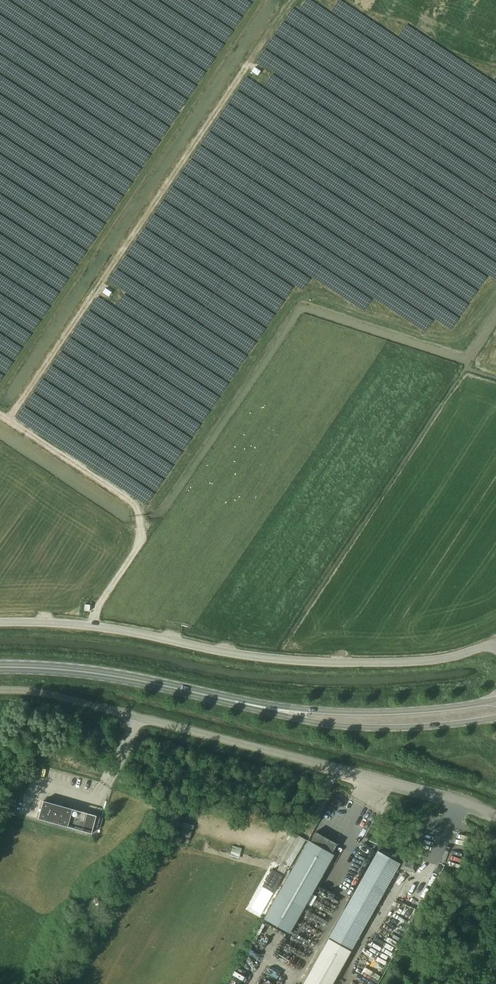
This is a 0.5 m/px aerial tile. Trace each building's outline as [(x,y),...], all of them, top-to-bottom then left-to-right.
[(260,76),(262,72),(252,66),(249,70),(260,76)] [(102,292),(112,299),(115,294),(104,288),(102,292)] [(97,815),(43,801),(38,818),(91,833),(97,815)] [(179,835),(191,838),(194,824),(183,821),(179,835)] [(306,843),(264,919),(290,933),(332,857),(334,854),(332,853),(337,844),(315,831),(310,841),(308,839),(306,843)] [(306,840),(293,832),(276,862),(289,869),(306,840)] [(233,845),(230,855),(239,857),(242,847),(233,845)] [(378,851),(328,939),(303,983),(332,983),(400,863),(378,851)] [(402,857),(400,869),(416,872),(418,860),(402,857)] [(484,857),(482,864),(491,866),(493,859),(484,857)] [(262,880),(272,886),(282,867),(272,862),(262,880)] [(326,903),(324,908),(337,912),(338,907),(326,903)]
